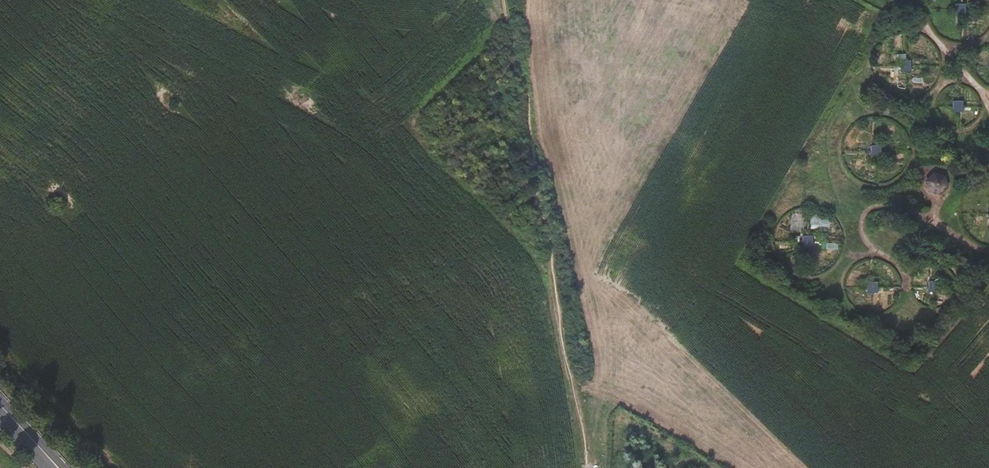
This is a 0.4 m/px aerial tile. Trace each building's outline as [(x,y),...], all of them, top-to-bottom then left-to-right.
[(967,5),(957,5),(957,14),(967,14),(967,5)] [(912,61),(901,61),(902,71),(912,71),(912,61)] [(965,101),(953,101),(954,112),(966,112),(965,101)] [(881,146),(871,146),(871,156),(881,157),(881,146)] [(946,175),(934,172),(926,181),(930,192),(941,195),(949,186),(946,175)] [(813,236),(803,237),(804,247),(813,247),(813,236)] [(878,282),(868,282),(868,292),(878,292),(878,282)] [(939,282),(929,282),(930,292),(940,292),(939,282)]
